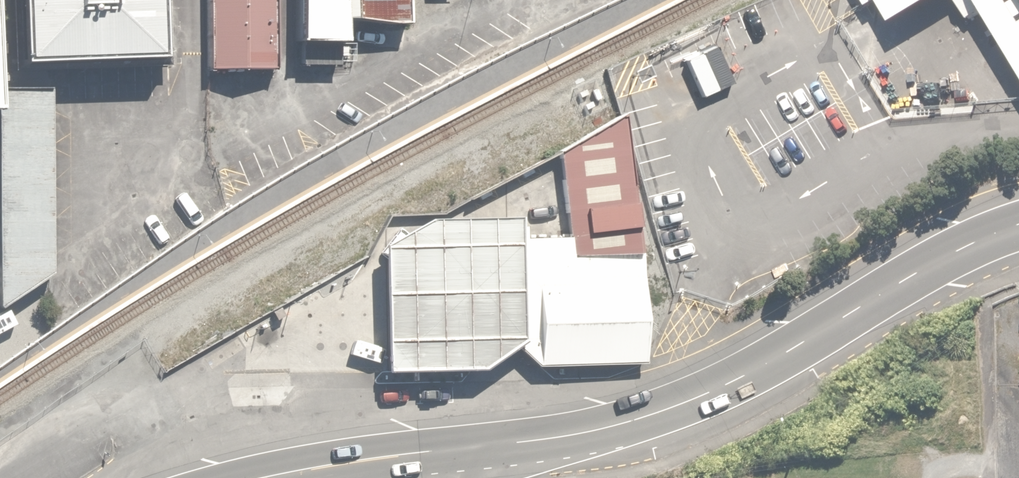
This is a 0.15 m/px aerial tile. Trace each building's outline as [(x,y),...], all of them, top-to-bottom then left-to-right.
[(151,0),(17,0),(19,61),(152,57),(151,0)] [(208,65),(272,64),(271,0),(206,0),(208,65)] [(297,42),(335,41),(334,21),(334,0),(296,0),(297,42)] [(334,21),(409,18),(409,0),(334,0),(334,21)] [(1018,72),(1018,0),(976,0),(1018,72)] [(57,265),(53,91),(0,92),(0,313),(57,265)] [(514,345),(537,367),(647,363),(643,241),(621,113),(558,147),(565,235),(512,237),(514,345)] [(514,345),(512,237),(511,216),(421,218),(378,242),(382,371),(481,368),(514,345)]
